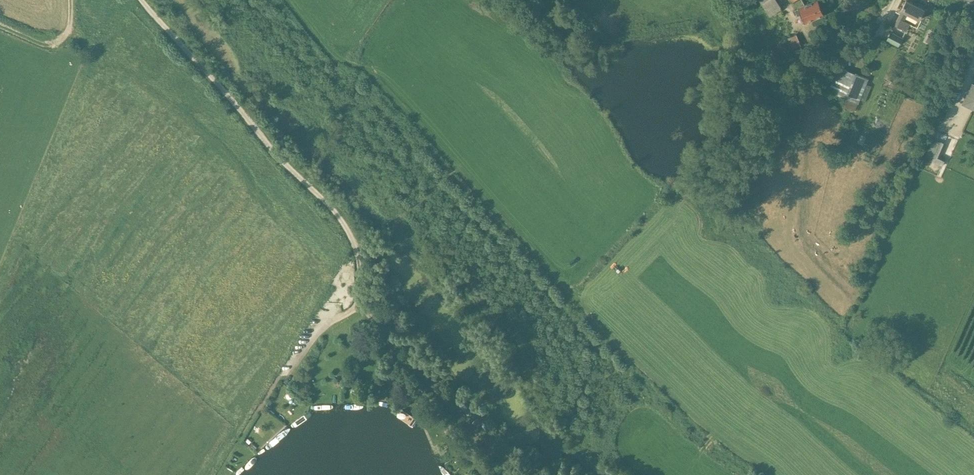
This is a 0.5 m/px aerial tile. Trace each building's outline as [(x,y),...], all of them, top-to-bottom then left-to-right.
[(770,16),(782,8),(777,0),(759,0),(770,16)] [(906,0),(901,10),(894,25),(907,31),(910,24),(905,21),(908,14),(919,19),(925,10),(906,0)] [(817,1),(799,8),(795,10),(797,16),(802,14),(805,22),(823,15),(817,1)] [(903,38),(891,32),(886,41),(898,46),(903,38)] [(788,38),(792,49),(801,45),(796,34),(788,38)] [(828,91),(845,98),(842,105),(855,110),(858,103),(859,103),(861,99),(865,101),(871,86),(867,84),(869,79),(839,66),(828,91)] [(962,105),(973,110),(973,84),(972,83),(962,105)] [(946,143),(938,140),(929,160),(942,166),(946,158),(941,156),(946,143)]
